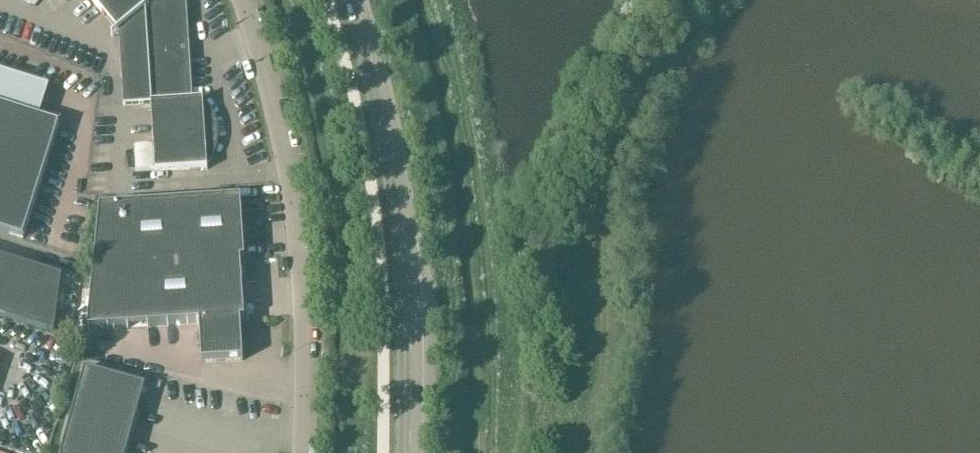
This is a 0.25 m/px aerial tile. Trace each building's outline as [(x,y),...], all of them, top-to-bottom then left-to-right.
[(117,31),(111,36),(112,37),(117,32),(122,105),(150,103),(153,148),(133,149),(135,173),(205,168),(207,170),(206,164),(210,159),(212,154),(214,149),(216,143),(216,137),(216,129),(212,118),(210,113),(206,108),(202,104),(202,98),(200,98),(201,100),(191,101),(184,0),(91,0),(117,31)] [(38,119),(40,120),(51,87),(0,71),(0,107),(38,119)] [(22,239),(58,125),(40,120),(38,119),(0,107),(0,232),(22,239)] [(93,270),(240,261),(244,261),(240,200),(99,209),(93,270)] [(240,321),(244,321),(240,261),(93,270),(87,331),(198,324),(240,321)] [(59,281),(0,262),(0,317),(52,333),(59,281)] [(242,361),(240,321),(198,324),(201,364),(242,361)] [(63,444),(60,452),(126,452),(143,387),(82,370),(63,444)]
